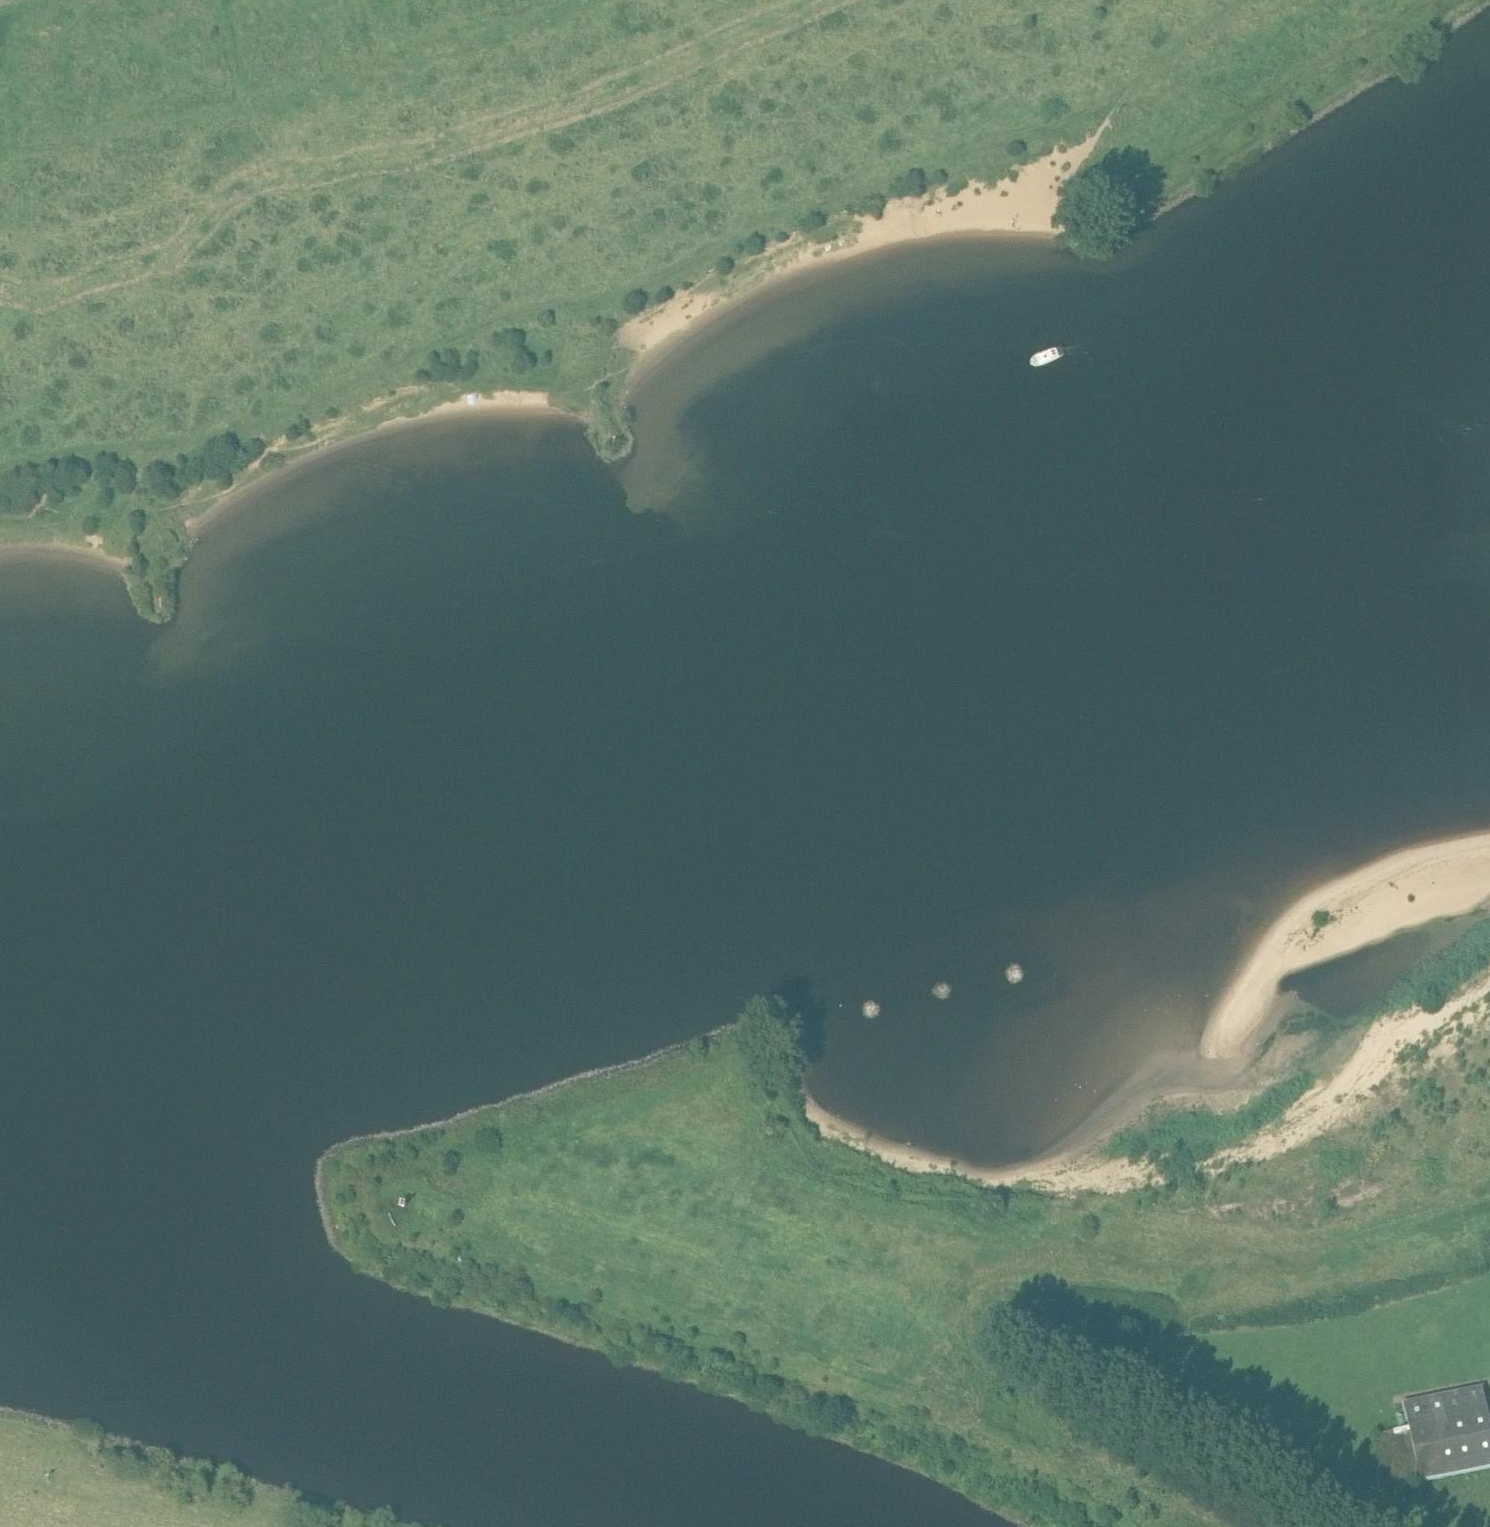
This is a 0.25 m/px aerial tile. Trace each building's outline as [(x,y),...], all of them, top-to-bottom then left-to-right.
[(1489,1468),(1489,1430),(1481,1386),(1402,1402),(1407,1428),(1376,1434),(1386,1482),(1417,1476),(1418,1482),(1489,1468)]
